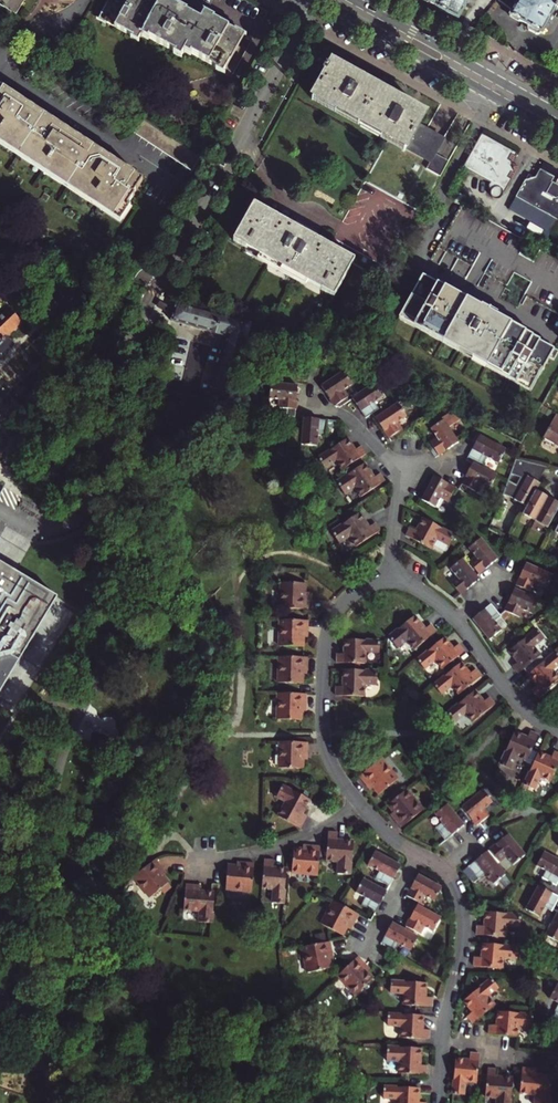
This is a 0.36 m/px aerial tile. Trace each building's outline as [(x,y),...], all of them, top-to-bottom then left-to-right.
[(16,13),(24,0),(0,0),(0,3),(16,13)] [(100,13),(106,16),(104,20),(133,36),(135,32),(140,36),(144,30),(148,32),(147,35),(176,51),(177,48),(183,52),(187,46),(191,48),(190,51),(218,67),(220,64),(226,68),(245,34),(235,28),(234,30),(214,18),(214,17),(204,11),(200,19),(185,10),(186,9),(178,4),(177,5),(167,0),(159,0),(158,3),(153,0),(108,0),(100,13)] [(436,7),(458,20),(469,0),(440,0),(436,7)] [(557,5),(557,3),(552,0),(498,0),(512,12),(510,16),(527,27),(527,28),(527,29),(528,30),(537,35),(540,34),(542,34),(557,5)] [(314,236),(296,226),(254,203),(233,241),(245,248),(247,245),(271,258),(269,262),(296,278),(298,274),(322,287),(321,290),(334,297),(352,264),(381,281),(448,161),(435,154),(443,139),(418,125),(424,114),(423,113),(422,113),(333,63),(332,62),(329,68),(325,65),(322,71),(325,73),(311,100),(312,101),(314,98),(388,140),(330,245),(314,236)] [(112,271),(140,228),(121,216),(134,195),(134,194),(143,180),(0,85),(0,197),(112,271)] [(191,150),(143,118),(133,133),(192,172),(201,156),(191,150)] [(516,153),(481,133),(462,167),(490,183),(488,186),(491,196),(494,199),(496,196),(498,196),(500,195),(503,193),(504,192),(518,166),(511,162),(516,153)] [(201,156),(207,146),(197,140),(191,150),(201,156)] [(539,169),(535,177),(524,180),(516,197),(557,220),(557,179),(539,169)] [(296,226),(314,236),(315,233),(298,223),(296,226)] [(10,285),(8,283),(12,280),(0,269),(0,296),(10,285)] [(398,318),(529,392),(553,351),(553,350),(496,317),(497,315),(489,310),(488,313),(423,275),(398,318)] [(176,302),(171,321),(227,336),(212,391),(230,396),(250,323),(176,302)] [(6,351),(15,342),(18,339),(11,332),(26,317),(15,306),(2,320),(0,318),(0,357),(6,351)] [(22,367),(31,358),(15,342),(6,351),(22,367)] [(344,370),(322,383),(334,403),(334,404),(348,395),(344,387),(352,382),(347,376),(344,370)] [(293,407),(295,384),(268,382),(267,396),(278,397),(277,406),(293,407)] [(381,394),(373,382),(351,397),(364,416),(370,413),(378,407),(373,400),(381,394)] [(403,415),(395,402),(373,417),(386,436),(400,427),(395,420),(403,415)] [(441,418),(429,426),(435,435),(427,440),(436,453),(456,441),(446,426),(463,414),(451,408),(440,416),(441,418)] [(557,413),(544,438),(557,446),(557,414),(557,413)] [(324,434),(326,417),(302,415),(300,442),(315,443),(316,433),(324,434)] [(477,434),(467,452),(466,455),(481,463),(485,455),(494,459),(501,446),(477,434)] [(352,448),(345,437),(316,456),(322,466),(333,458),(344,474),(362,462),(358,456),(363,452),(358,445),(352,448)] [(494,474),(471,461),(460,482),(474,490),(478,482),(487,487),(494,474)] [(371,476),(362,462),(344,474),(334,481),(341,493),(352,486),(359,495),(382,480),(377,472),(371,476)] [(547,466),(532,463),(525,474),(529,476),(516,500),(528,506),(537,490),(541,483),(539,482),(547,466)] [(446,500),(454,486),(433,475),(421,499),(434,506),(439,496),(446,500)] [(535,521),(549,497),(537,490),(528,506),(524,514),(535,521)] [(549,497),(535,521),(548,527),(557,508),(557,502),(549,497)] [(361,529),(352,515),(324,533),(331,545),(342,538),(348,548),(372,532),(367,525),(361,529)] [(447,544),(453,534),(422,517),(416,530),(409,526),(405,534),(430,548),(436,538),(447,544)] [(466,559),(476,572),(489,562),(495,557),(478,536),(466,546),(473,554),(466,559)] [(447,580),(457,593),(476,577),(459,557),(447,567),(454,575),(447,580)] [(0,561),(0,691),(57,594),(0,561)] [(544,588),(550,574),(523,562),(513,583),(528,590),(532,582),(544,588)] [(275,604),(303,605),(303,593),(299,593),(299,587),(299,578),(275,577),(275,604)] [(512,587),(502,609),(517,615),(520,607),(530,612),(536,598),(512,587)] [(498,614),(497,613),(488,601),(470,615),(487,636),(498,627),(492,619),(498,614)] [(302,617),(274,616),(274,642),(297,643),(298,633),(298,628),(302,628),(302,617)] [(428,629),(417,616),(391,637),(400,649),(410,640),(417,649),(439,632),(433,625),(428,629)] [(541,634),(534,625),(507,647),(515,658),(510,662),(516,670),(538,652),(531,642),(541,634)] [(445,639),(418,660),(426,669),(435,662),(446,675),(454,668),(451,664),(465,652),(459,646),(454,650),(445,639)] [(380,642),(345,641),(345,654),(338,654),(338,663),(366,665),(367,653),(380,653),(380,642)] [(553,647),(526,669),(535,680),(529,685),(535,692),(557,674),(550,665),(557,659),(557,653),(553,647)] [(301,653),(273,652),(272,678),(297,679),(297,670),(297,665),(301,665),(301,653)] [(470,675),(462,664),(435,686),(442,695),(452,687),(459,696),(482,678),(476,670),(470,675)] [(378,672),(345,671),(344,688),(337,687),(337,696),(365,697),(365,685),(378,686),(378,672)] [(295,716),(296,706),(296,702),(300,702),(300,690),(272,689),(271,715),(295,716)] [(484,703),(475,692),(448,714),(455,723),(466,715),(473,724),(495,706),(490,698),(484,703)] [(527,737),(515,732),(500,764),(511,768),(517,756),(527,761),(538,735),(530,731),(527,737)] [(300,743),(272,743),(271,769),(296,769),(296,760),(296,755),(300,755),(300,743)] [(538,753),(524,785),(535,789),(540,777),(551,782),(557,766),(557,754),(554,752),(551,758),(538,753)] [(403,776),(387,756),(365,773),(372,783),(376,780),(378,784),(384,791),(403,776)] [(299,814),(306,800),(279,785),(272,797),(282,802),(274,816),(297,829),(303,817),(299,814)] [(392,802),(398,809),(401,813),(398,815),(406,825),(428,808),(411,786),(392,802)] [(478,826),(480,825),(491,816),(485,809),(493,802),(484,790),(463,808),(478,826)] [(464,826),(447,805),(436,814),(442,822),(435,828),(446,841),(464,826)] [(343,874),(347,840),(333,838),(334,832),(325,831),(322,859),(334,860),(332,873),(343,874)] [(514,865),(526,855),(509,835),(491,850),(501,863),(508,857),(514,865)] [(317,845),(305,844),(305,848),(300,848),(291,847),(289,871),(315,873),(317,845)] [(398,865),(391,862),(373,852),(365,865),(376,871),(372,878),(387,887),(398,865)] [(494,885),(506,875),(488,852),(469,867),(479,880),(486,874),(494,885)] [(557,884),(557,861),(544,853),(537,867),(546,872),(542,879),(557,887),(557,884)] [(164,883),(158,876),(155,872),(159,869),(151,860),(129,878),(146,898),(155,890),(159,894),(166,888),(163,884),(164,883)] [(281,904),(283,868),(270,867),(271,860),(261,860),(259,888),(271,889),(270,903),(281,904)] [(223,889),(249,891),(251,863),(240,862),(239,866),(234,865),(225,865),(223,889)] [(438,889),(415,876),(404,896),(418,904),(422,897),(431,902),(438,889)] [(384,892),(360,879),(353,892),(362,897),(358,904),(372,913),(384,892)] [(209,923),(212,892),(197,890),(198,885),(184,884),(181,909),(197,911),(196,922),(209,923)] [(553,894),(539,887),(526,911),(539,918),(544,909),(552,913),(557,902),(557,898),(552,895),(553,894)] [(356,915),(331,902),(318,925),(339,936),(344,928),(346,923),(350,925),(356,915)] [(438,918),(414,906),(403,927),(417,935),(422,927),(431,932),(438,918)] [(522,917),(488,912),(486,927),(479,926),(478,935),(506,938),(508,926),(520,928),(522,917)] [(546,936),(557,942),(557,914),(546,936)] [(407,951),(415,937),(401,930),(389,923),(377,944),(392,952),(396,944),(407,951)] [(300,947),(304,972),(328,968),(326,960),(325,954),(329,954),(327,942),(300,947)] [(518,948),(483,944),(482,958),(475,957),(474,966),(502,969),(504,958),(517,959),(518,948)] [(355,956),(335,976),(353,995),(370,978),(364,972),(360,968),(363,965),(355,956)] [(472,1023),(495,1005),(488,996),(498,988),(491,979),(463,1000),(472,1011),(466,1016),(472,1023)] [(422,998),(423,984),(388,982),(387,994),(401,994),(400,1006),(428,1008),(429,998),(422,998)] [(557,986),(550,999),(557,1004),(557,986)] [(496,1026),(490,1025),(489,1034),(517,1037),(518,1025),(531,1026),(533,1015),(498,1012),(496,1026)] [(397,1026),(396,1037),(425,1039),(425,1029),(418,1029),(419,1015),(384,1013),(384,1025),(397,1026)] [(417,1048),(383,1047),(383,1061),(395,1062),(395,1073),(423,1075),(424,1065),(416,1065),(417,1048)] [(477,1083),(478,1067),(479,1054),(470,1053),(469,1060),(456,1059),(453,1093),(464,1095),(465,1081),(477,1083)] [(549,1075),(533,1074),(533,1068),(520,1067),(517,1093),(533,1095),(532,1102),(546,1102),(549,1075)] [(488,1068),(485,1097),(497,1098),(497,1102),(508,1102),(510,1077),(497,1076),(498,1069),(488,1068)] [(422,1102),(415,1101),(416,1088),(381,1086),(380,1097),(393,1098),(393,1102),(422,1102)]
